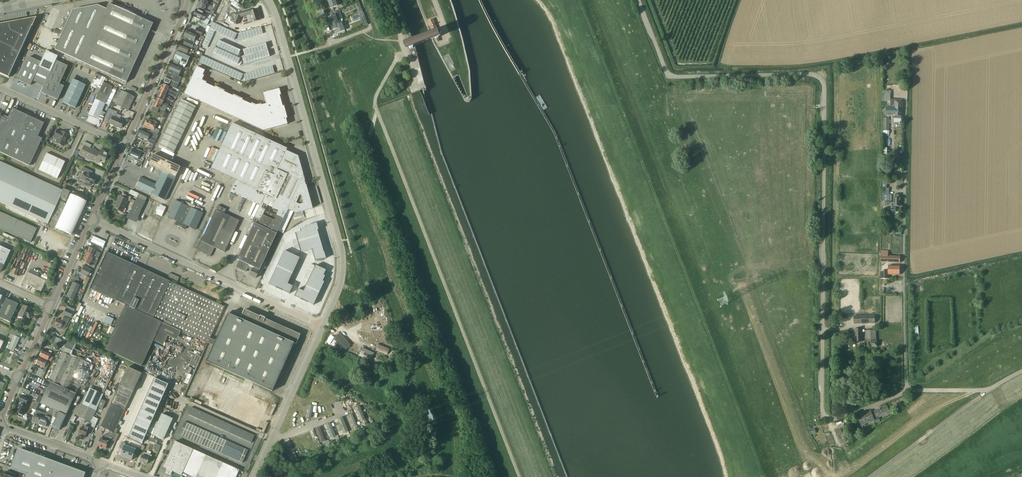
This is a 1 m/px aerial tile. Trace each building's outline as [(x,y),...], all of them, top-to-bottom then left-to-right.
[(200,3),(214,9),(215,7),(208,4),(209,2),(206,0),(201,0),(200,3)] [(229,1),(231,3),(230,4),(240,11),(246,10),(238,3),(239,1),(240,1),(241,0),(230,0),(229,1)] [(337,6),(335,0),(334,0),(328,2),(330,9),(337,6)] [(74,10),(55,50),(83,62),(83,63),(127,83),(154,23),(110,3),(107,9),(98,5),(74,10)] [(200,3),(198,7),(204,10),(205,10),(207,8),(213,11),(214,9),(200,3)] [(216,15),(212,22),(215,24),(220,26),(228,9),(218,4),(213,14),(216,15)] [(197,9),(194,16),(197,18),(197,21),(199,22),(200,20),(201,19),(204,21),(206,17),(210,19),(211,18),(213,14),(205,10),(204,10),(203,11),(203,12),(198,10),(197,9)] [(238,24),(241,17),(250,14),(252,22),(260,20),(257,10),(250,11),(250,9),(235,13),(236,16),(233,22),(238,24)] [(336,15),(329,18),(331,24),(341,20),(343,19),(339,10),(334,12),(336,15)] [(9,78),(36,19),(0,25),(0,74),(9,78)] [(341,20),(331,24),(333,30),(336,29),(337,33),(345,30),(342,23),(343,19),(341,20)] [(215,24),(212,30),(215,31),(218,33),(221,26),(215,24)] [(184,34),(184,36),(184,37),(194,41),(197,34),(188,30),(187,30),(186,30),(185,32),(186,33),(186,34),(184,34)] [(194,43),(186,39),(183,45),(192,49),(194,43)] [(219,40),(213,53),(240,66),(242,62),(239,61),(240,58),(238,57),(238,56),(240,57),(241,54),(239,53),(241,50),(219,40)] [(245,57),(242,58),(244,64),(270,57),(266,43),(243,50),(245,57)] [(178,52),(177,53),(189,59),(193,50),(181,44),(179,50),(179,51),(179,52),(178,52)] [(173,63),(185,68),(189,59),(177,53),(174,59),(175,59),(173,63)] [(30,57),(19,80),(31,85),(33,81),(44,86),(54,65),(56,61),(45,55),(43,60),(42,62),(41,62),(30,57)] [(44,86),(42,92),(58,100),(64,86),(60,84),(68,66),(56,61),(54,65),(44,86)] [(182,68),(173,63),(164,83),(174,87),(174,88),(176,89),(182,77),(179,76),(182,68)] [(203,75),(205,71),(197,67),(184,94),(263,131),(287,125),(286,119),(287,118),(284,106),(282,107),(279,96),(281,95),(279,89),(263,93),(266,104),(261,105),(261,104),(256,105),(251,103),(251,105),(242,101),(243,99),(233,95),(233,96),(224,92),(225,91),(215,86),(214,88),(206,84),(206,82),(202,80),(204,76),(203,75)] [(96,75),(91,86),(100,90),(105,81),(107,81),(107,79),(96,74),(96,76),(96,75)] [(86,85),(73,79),(63,102),(75,108),(86,85)] [(109,106),(117,89),(113,87),(104,83),(96,99),(95,99),(88,114),(98,119),(105,104),(109,106)] [(163,84),(161,88),(176,95),(177,93),(169,89),(170,87),(163,84)] [(172,99),(172,98),(166,95),(167,94),(175,97),(176,95),(161,88),(159,93),(172,99)] [(129,110),(135,97),(122,91),(119,89),(114,100),(113,99),(111,103),(116,105),(129,110)] [(898,110),(903,110),(903,102),(902,102),(902,100),(895,100),(891,99),(891,91),(882,90),(882,101),(890,101),(890,107),(894,107),(894,108),(898,108),(898,110)] [(169,100),(171,101),(172,99),(159,93),(158,97),(164,100),(165,98),(169,99),(169,100)] [(169,104),(165,103),(165,104),(163,103),(164,101),(157,98),(155,102),(167,108),(168,106),(169,104)] [(174,154),(196,107),(181,100),(159,147),(174,154)] [(155,102),(153,106),(159,109),(165,112),(167,108),(155,102)] [(903,116),(903,110),(898,110),(898,108),(894,108),(894,107),(890,107),(886,107),(886,108),(886,111),(893,112),(892,115),(894,116),(894,118),(902,119),(902,116),(903,116)] [(37,137),(44,123),(12,108),(8,117),(0,114),(0,152),(29,166),(42,139),(37,137)] [(104,119),(108,120),(111,114),(116,116),(116,114),(117,112),(109,109),(104,119)] [(121,129),(124,121),(115,117),(116,116),(111,114),(108,120),(107,122),(109,124),(114,126),(113,127),(116,128),(117,127),(121,129)] [(214,114),(214,116),(226,122),(227,120),(214,114)] [(147,119),(144,126),(151,129),(150,132),(158,135),(160,130),(155,128),(157,124),(147,119)] [(305,180),(298,157),(286,151),(287,149),(232,123),(211,169),(235,180),(230,191),(260,205),(254,217),(261,220),(258,225),(255,223),(253,228),(238,259),(240,260),(236,267),(246,272),(248,266),(253,268),(250,275),(256,278),(278,231),(284,219),(284,218),(286,213),(287,214),(289,210),(294,212),(297,213),(313,208),(306,186),(307,186),(306,180),(305,180)] [(56,143),(63,146),(68,135),(57,130),(54,137),(57,139),(56,143)] [(158,135),(150,132),(149,134),(147,133),(142,131),(139,137),(138,139),(142,140),(143,138),(145,139),(146,140),(148,141),(155,144),(158,135)] [(88,159),(89,158),(91,159),(94,151),(89,149),(91,145),(84,142),(78,154),(88,159)] [(131,156),(139,160),(140,157),(143,159),(146,154),(134,149),(131,156)] [(99,153),(95,151),(94,151),(91,159),(99,162),(100,159),(104,161),(108,153),(101,150),(99,153)] [(38,170),(57,179),(65,162),(46,153),(38,170)] [(141,177),(137,187),(152,194),(166,200),(171,188),(174,182),(176,178),(176,177),(180,167),(154,155),(149,165),(163,171),(157,184),(141,177)] [(47,224),(47,225),(49,226),(52,229),(54,228),(70,235),(72,236),(75,230),(74,230),(73,229),(79,216),(85,202),(87,198),(72,191),(70,195),(68,194),(70,189),(64,186),(62,190),(62,191),(0,162),(0,203),(47,224)] [(89,185),(89,184),(93,186),(96,178),(91,176),(93,172),(83,167),(81,172),(83,173),(80,180),(86,182),(84,185),(88,187),(89,187),(89,186),(90,185),(89,185)] [(317,192),(312,204),(315,206),(320,193),(317,192)] [(122,212),(128,201),(129,201),(130,199),(131,198),(123,194),(121,197),(120,197),(114,209),(122,212)] [(897,210),(897,206),(900,206),(900,195),(894,195),(894,203),(891,203),(891,210),(897,210)] [(129,214),(128,218),(136,222),(138,218),(145,202),(137,198),(135,201),(134,204),(129,214)] [(176,201),(169,218),(178,222),(176,225),(186,230),(187,226),(196,230),(204,213),(193,208),(182,203),(176,201)] [(160,205),(156,214),(162,217),(166,207),(160,205)] [(211,257),(215,248),(226,226),(230,216),(216,210),(197,251),(211,257)] [(30,242),(33,235),(35,232),(36,228),(0,212),(0,229),(30,242)] [(225,252),(240,221),(230,216),(226,226),(215,248),(225,252)] [(317,223),(305,226),(306,227),(307,233),(317,230),(318,230),(319,230),(317,223)] [(306,227),(300,229),(301,232),(303,240),(309,239),(307,233),(306,227)] [(317,230),(307,233),(309,239),(319,236),(318,230),(317,230)] [(301,232),(295,233),(298,242),(303,240),(301,232)] [(94,236),(91,242),(99,246),(103,247),(105,242),(102,240),(94,236)] [(319,236),(309,239),(310,244),(321,241),(319,236)] [(309,239),(303,240),(306,251),(312,250),(312,249),(310,244),(309,239)] [(303,240),(298,242),(301,253),(306,251),(303,240)] [(321,241),(310,244),(312,249),(322,246),(321,241)] [(312,250),(313,255),(324,252),(322,246),(312,249),(312,250)] [(9,251),(0,247),(0,272),(9,251)] [(89,247),(86,255),(94,258),(97,252),(97,251),(89,247)] [(284,251),(282,256),(289,259),(292,254),(284,251)] [(881,251),(881,262),(900,263),(900,257),(888,256),(888,251),(881,251)] [(324,252),(313,255),(315,260),(326,258),(324,252)] [(107,253),(90,289),(126,306),(105,350),(142,367),(154,341),(162,323),(181,331),(208,344),(210,339),(225,307),(219,304),(205,298),(184,288),(107,253)] [(292,254),(289,259),(297,263),(300,258),(292,254)] [(82,262),(91,266),(94,259),(94,258),(86,255),(82,262)] [(282,256),(279,261),(287,265),(289,259),(282,256)] [(289,259),(287,265),(295,268),(297,263),(289,259)] [(279,261),(277,266),(284,270),(287,265),(279,261)] [(287,265),(284,270),(293,274),(295,268),(287,265)] [(315,265),(313,271),(324,276),(324,275),(326,270),(315,265)] [(84,266),(81,273),(90,277),(93,271),(91,270),(84,266)] [(277,266),(275,272),(282,275),(284,270),(277,266)] [(889,279),(889,275),(900,275),(900,266),(888,266),(888,272),(881,271),(881,279),(889,279)] [(284,270),(282,275),(290,279),(293,274),(284,270)] [(313,271),(311,276),(323,281),(325,276),(324,275),(324,276),(313,271)] [(28,272),(23,283),(41,291),(46,280),(42,278),(28,272)] [(78,272),(76,276),(85,279),(83,282),(87,284),(88,281),(90,277),(81,273),(78,272)] [(275,272),(272,277),(279,280),(282,275),(275,272)] [(170,273),(168,279),(177,283),(180,277),(170,273)] [(282,275),(279,280),(286,283),(288,284),(290,279),(282,275)] [(311,276),(308,281),(322,287),(324,282),(323,281),(311,276)] [(272,277),(269,284),(276,287),(279,280),(272,277)] [(279,280),(276,287),(283,291),(286,283),(279,280)] [(308,281),(306,286),(319,293),(322,287),(308,281)] [(70,290),(82,295),(84,291),(80,289),(82,286),(73,282),(70,290)] [(286,283),(283,291),(289,294),(293,286),(288,284),(286,283)] [(303,291),(303,292),(304,292),(311,295),(317,298),(319,293),(306,286),(303,291)] [(298,289),(295,296),(301,299),(304,292),(303,292),(303,291),(298,289)] [(67,297),(75,301),(77,296),(80,297),(80,298),(79,299),(81,300),(82,295),(70,290),(67,297)] [(304,292),(301,299),(307,302),(311,295),(304,292)] [(311,295),(307,302),(314,305),(317,298),(311,295)] [(9,323),(17,304),(6,299),(0,311),(0,318),(9,323)] [(26,317),(29,319),(32,312),(29,311),(30,309),(23,306),(18,317),(25,320),(26,317)] [(74,311),(66,308),(63,315),(71,318),(74,311)] [(241,319),(228,314),(216,342),(210,339),(208,344),(214,346),(207,362),(274,391),(295,343),(297,344),(301,334),(265,319),(265,320),(260,318),(261,317),(260,316),(245,310),(241,319)] [(105,315),(101,326),(109,330),(113,319),(105,315)] [(854,316),(854,324),(875,323),(875,315),(854,316)] [(57,319),(54,325),(58,327),(57,328),(58,329),(60,329),(61,329),(61,328),(63,329),(65,328),(66,326),(67,327),(69,320),(68,320),(69,318),(64,316),(64,318),(62,321),(57,319)] [(14,336),(8,350),(13,352),(19,338),(21,334),(11,329),(9,333),(14,336)] [(855,342),(863,342),(863,329),(854,329),(855,342)] [(877,341),(876,341),(876,330),(866,331),(866,341),(865,341),(865,347),(877,347),(877,341)] [(339,333),(333,338),(336,342),(334,344),(337,346),(338,344),(344,350),(350,345),(339,333)] [(56,337),(53,344),(60,347),(62,340),(56,337)] [(36,401),(37,402),(41,404),(46,406),(51,408),(49,412),(48,411),(47,414),(44,413),(43,413),(42,418),(39,425),(46,427),(48,421),(50,421),(51,419),(50,419),(51,418),(51,419),(53,413),(53,412),(54,413),(52,417),(56,418),(53,426),(60,430),(67,415),(77,394),(68,390),(81,361),(70,356),(76,343),(69,340),(67,343),(62,354),(49,381),(51,382),(49,388),(44,398),(40,396),(39,395),(36,401)] [(41,347),(46,350),(50,343),(44,340),(41,347)] [(379,343),(376,351),(387,355),(390,348),(379,343)] [(43,350),(40,357),(48,361),(51,362),(53,358),(50,356),(51,354),(43,350)] [(36,364),(45,368),(45,367),(47,368),(49,364),(47,363),(48,361),(40,357),(36,364)] [(101,439),(98,446),(108,449),(112,440),(116,442),(119,434),(116,433),(118,429),(117,428),(142,374),(128,368),(101,427),(110,431),(108,435),(106,435),(105,438),(104,437),(103,440),(101,439)] [(39,369),(36,375),(43,378),(45,373),(44,372),(44,371),(39,369)] [(154,378),(151,385),(166,391),(169,384),(154,378)] [(151,385),(149,391),(163,397),(166,391),(151,385)] [(77,415),(91,422),(98,407),(102,399),(101,399),(104,395),(90,388),(88,392),(77,415)] [(149,391),(146,398),(160,404),(163,397),(149,391)] [(20,404),(16,413),(19,414),(18,416),(21,418),(22,416),(22,415),(23,416),(25,413),(24,413),(27,407),(25,407),(26,404),(26,405),(29,399),(21,396),(19,401),(22,403),(21,405),(20,404)] [(146,398),(143,404),(157,410),(160,404),(146,398)] [(35,416),(33,422),(39,425),(42,418),(43,413),(44,413),(36,410),(39,403),(36,402),(33,409),(36,410),(35,413),(35,412),(34,413),(33,415),(35,416)] [(143,404),(140,411),(154,417),(157,410),(143,404)] [(877,418),(887,414),(890,412),(887,406),(884,407),(874,411),(877,418)] [(361,423),(366,421),(359,407),(354,409),(361,423)] [(874,420),(871,410),(865,412),(866,414),(858,417),(861,425),(874,420)] [(140,411),(137,417),(151,423),(154,417),(140,411)] [(162,414),(155,429),(150,427),(149,430),(148,432),(164,440),(173,419),(162,414)] [(356,425),(352,414),(346,416),(350,428),(356,425)] [(137,417),(134,424),(148,430),(151,423),(137,417)] [(339,424),(335,425),(338,432),(342,431),(344,435),(349,433),(342,418),(337,420),(339,424)] [(134,424),(131,430),(146,436),(148,430),(134,424)] [(335,437),(331,425),(327,426),(331,438),(335,437)] [(73,426),(68,439),(72,441),(77,427),(73,426)] [(81,428),(78,436),(85,438),(89,427),(85,426),(84,429),(81,428)] [(319,427),(315,429),(321,444),(325,442),(319,427)] [(131,430),(128,437),(143,443),(146,436),(131,430)] [(148,434),(146,440),(157,444),(158,441),(154,439),(155,436),(148,434)] [(843,434),(837,437),(840,445),(844,443),(843,441),(846,440),(843,434)] [(164,467),(167,468),(166,470),(172,472),(173,471),(182,475),(183,472),(194,476),(236,476),(239,470),(176,441),(164,467)] [(123,449),(121,456),(126,458),(130,447),(125,445),(126,443),(123,442),(121,448),(123,449)] [(130,447),(126,458),(132,460),(134,453),(137,454),(139,448),(131,445),(130,447)] [(26,476),(83,476),(83,474),(20,451),(13,468),(28,474),(26,476)] [(143,455),(140,461),(144,463),(146,464),(147,464),(149,458),(151,459),(152,456),(152,455),(144,452),(143,455)]
